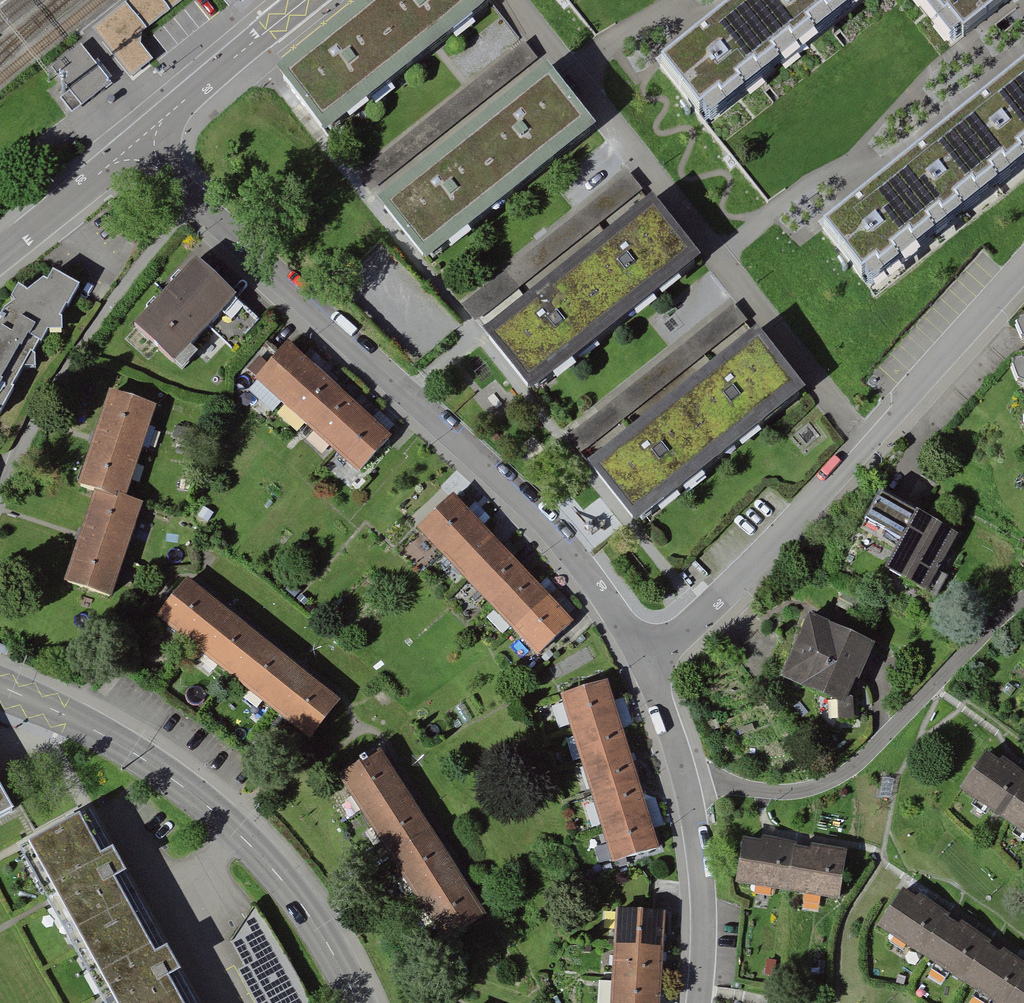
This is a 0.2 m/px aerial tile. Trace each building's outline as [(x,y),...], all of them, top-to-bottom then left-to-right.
[(91,29),(129,79),(153,60),(141,45),(141,33),(184,0),(128,0),(91,29)] [(229,9),(240,0),(221,0),(229,9)] [(283,78),(323,128),(482,0),(380,0),(283,78)] [(657,65),(709,128),(865,0),(740,0),(657,65)] [(946,45),(1012,0),(914,0),(946,45)] [(507,82),(536,53),(523,41),(494,69),(507,82)] [(72,115),(112,83),(81,45),(51,69),(69,92),(60,99),(72,115)] [(823,231),(874,292),(1023,163),(1023,67),(823,231)] [(548,80),(389,207),(423,250),(582,122),(548,80)] [(653,212),(495,340),(528,382),(688,254),(653,212)] [(265,323),(202,265),(144,328),(186,367),(217,333),(238,353),(265,323)] [(78,284),(52,273),(0,313),(0,412),(78,284)] [(763,344),(604,472),(651,530),(810,401),(763,344)] [(402,442),(297,350),(264,386),(369,479),(402,442)] [(164,413),(118,398),(86,496),(100,501),(71,589),(119,604),(150,510),(134,505),(164,413)] [(967,536),(886,497),(871,529),(910,548),(896,576),(938,596),(967,536)] [(583,626),(463,500),(427,534),(547,660),(583,626)] [(195,586),(164,624),(319,747),(349,708),(195,586)] [(883,645),(817,621),(793,685),(859,709),(883,645)] [(617,686),(570,701),(621,869),(668,855),(617,686)] [(985,752),(959,792),(1023,836),(1023,778),(985,752)] [(390,755),(349,781),(454,947),(495,921),(390,755)] [(16,815),(0,786),(0,824),(16,815)] [(35,856),(117,1002),(186,1002),(88,827),(35,856)] [(855,854),(753,840),(746,890),(848,904),(855,854)] [(888,933),(998,1002),(1023,1002),(1023,964),(913,893),(888,933)] [(263,1002),(284,1002),(307,991),(266,911),(226,931),(263,1002)] [(626,914),(622,1002),(669,1002),(674,916),(626,914)]
